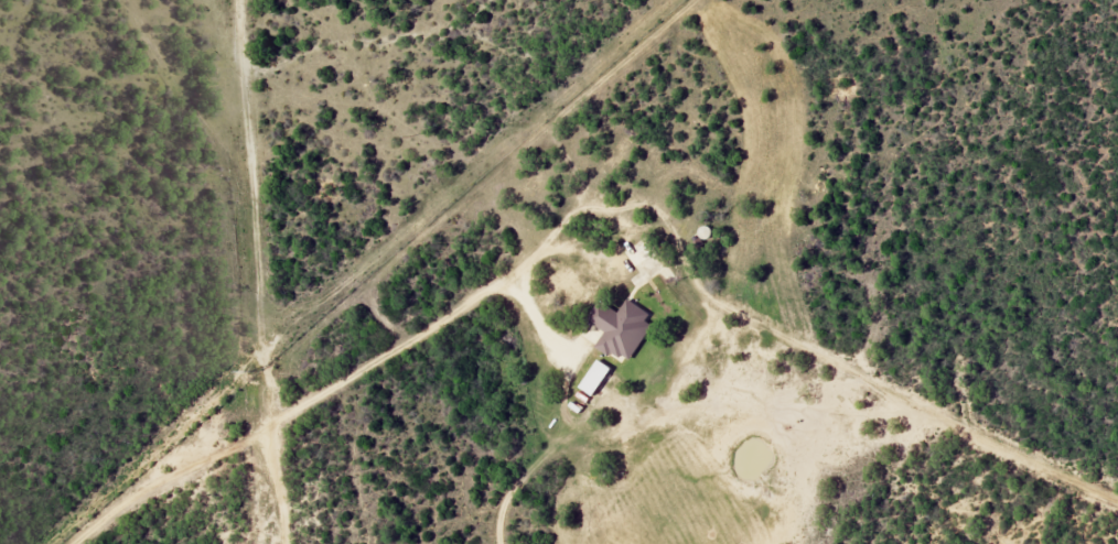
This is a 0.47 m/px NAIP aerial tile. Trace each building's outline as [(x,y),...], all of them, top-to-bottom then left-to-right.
[(650,326),(644,322),(649,315),(626,300),(617,315),(597,303),(586,321),(604,332),(596,345),(627,365),(650,326)] [(611,371),(597,361),(577,388),(591,398),(611,371)]
